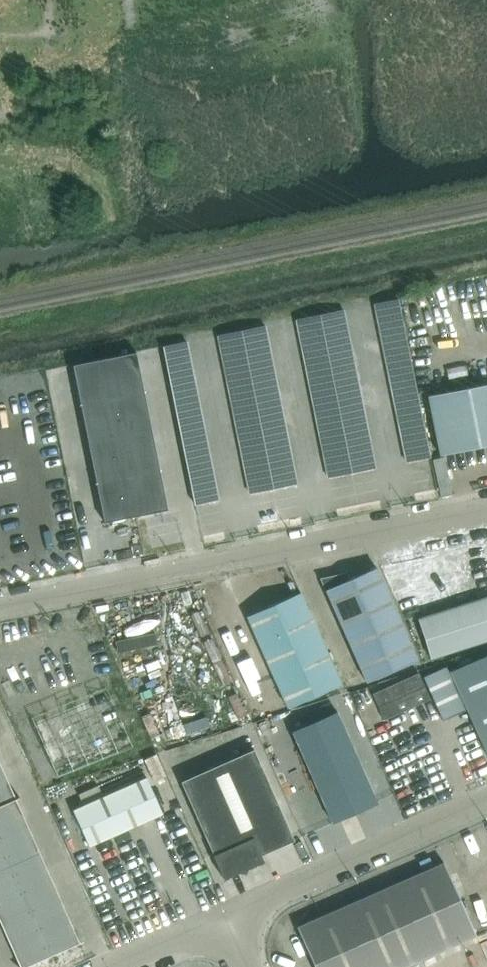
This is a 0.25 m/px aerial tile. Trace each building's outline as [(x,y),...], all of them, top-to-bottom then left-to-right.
[(376,315),(400,310),(398,299),(374,304),(376,315)] [(319,315),(322,326),(345,321),(343,310),(319,315)] [(379,326),(402,321),(400,310),(376,315),(379,326)] [(298,331),(322,326),(319,315),(296,319),(298,331)] [(345,321),(322,326),(324,337),(348,332),(345,321)] [(381,337),(405,333),(402,321),(379,326),(381,337)] [(241,330),(243,342),(267,337),(265,326),(241,330)] [(300,342),(324,337),(322,326),(298,331),(300,342)] [(220,346),(243,342),(241,330),(218,335),(220,346)] [(350,343),(348,332),(324,337),(326,348),(350,343)] [(383,349),(407,344),(405,333),(381,337),(383,349)] [(267,337),(243,342),(246,353),(269,348),(267,337)] [(303,353),(326,348),(324,337),(300,342),(303,353)] [(163,346),(165,357),(188,353),(186,341),(163,346)] [(222,358),(246,353),(243,342),(220,346),(222,358)] [(352,355),(350,343),(326,348),(329,359),(352,355)] [(386,360),(409,355),(407,344),(383,349),(386,360)] [(269,348),(246,353),(248,364),(271,359),(269,348)] [(305,364),(329,359),(326,348),(303,353),(305,364)] [(104,358),(108,378),(140,371),(136,352),(104,358)] [(165,357),(167,369),(191,364),(188,353),(165,357)] [(224,369),(248,364),(246,353),(222,358),(224,369)] [(354,366),(352,355),(329,359),(331,371),(354,366)] [(388,371),(411,366),(409,355),(386,360),(388,371)] [(76,384),(108,378),(104,358),(72,364),(76,384)] [(271,359),(248,364),(250,375),(274,371),(271,359)] [(307,376),(331,371),(329,359),(305,364),(307,376)] [(167,369),(170,380),(193,375),(191,364),(167,369)] [(227,380),(250,375),(248,364),(224,369),(227,380)] [(357,377),(354,366),(331,371),(333,382),(357,377)] [(390,382),(414,378),(411,366),(388,371),(390,382)] [(108,378),(112,397),(143,391),(140,371),(108,378)] [(274,371),(250,375),(252,387),(276,382),(274,371)] [(310,387),(333,382),(331,371),(307,376),(310,387)] [(170,380),(172,391),(195,386),(193,375),(170,380)] [(229,391),(252,387),(250,375),(227,380),(229,391)] [(359,388),(357,377),(333,382),(335,393),(359,388)] [(112,397),(108,378),(76,384),(80,404),(112,397)] [(392,394),(416,389),(414,378),(390,382),(392,394)] [(278,393),(276,382),(252,387),(255,398),(278,393)] [(312,398),(335,393),(333,382),(310,387),(312,398)] [(428,395),(440,455),(486,445),(486,384),(428,395)] [(172,391),(174,402),(198,398),(195,386),(172,391)] [(231,403),(255,398),(252,387),(229,391),(231,403)] [(361,400),(359,388),(335,393),(338,404),(361,400)] [(395,405),(418,400),(416,389),(392,394),(395,405)] [(112,397),(116,417),(147,411),(143,391),(112,397)] [(280,404),(278,393),(255,398),(257,409),(280,404)] [(314,409),(338,404),(335,393),(312,398),(314,409)] [(116,417),(112,397),(80,404),(84,423),(116,417)] [(174,402),(176,414),(200,409),(198,398),(174,402)] [(233,414),(257,409),(255,398),(231,403),(233,414)] [(363,411),(361,400),(338,404),(340,416),(363,411)] [(397,416),(421,411),(418,400),(395,405),(397,416)] [(283,416),(280,404),(257,409),(259,420),(283,416)] [(316,420),(340,416),(338,404),(314,409),(316,420)] [(176,414),(179,425),(202,420),(200,409),(176,414)] [(236,425),(259,420),(257,409),(233,414),(236,425)] [(116,417),(120,437),(151,430),(147,411),(116,417)] [(366,422),(363,411),(340,416),(342,427),(366,422)] [(399,427),(423,423),(421,411),(397,416),(399,427)] [(285,427),(283,416),(259,420),(261,432),(285,427)] [(319,432),(342,427),(340,416),(316,420),(319,432)] [(120,437),(116,417),(84,423),(88,443),(120,437)] [(179,425),(181,436),(204,431),(202,420),(179,425)] [(238,436),(261,432),(259,420),(236,425),(238,436)] [(368,433),(366,422),(342,427),(344,438),(368,433)] [(401,439),(425,434),(423,423),(399,427),(401,439)] [(287,438),(285,427),(261,432),(264,443),(287,438)] [(321,443),(344,438),(342,427),(319,432),(321,443)] [(120,437),(124,456),(155,450),(151,430),(120,437)] [(181,436),(183,447),(207,443),(204,431),(181,436)] [(240,448),(264,443),(261,432),(238,436),(240,448)] [(370,445),(368,433),(344,438),(347,449),(370,445)] [(404,450),(427,445),(425,434),(401,439),(404,450)] [(124,456),(120,437),(88,443),(92,463),(124,456)] [(289,449),(287,438),(264,443),(266,454),(289,449)] [(323,454),(347,449),(344,438),(321,443),(323,454)] [(183,447),(185,459),(209,454),(207,443),(183,447)] [(242,459),(266,454),(264,443),(240,448),(242,459)] [(373,456),(370,445),(347,449),(349,461),(373,456)] [(427,445),(404,450),(406,461),(430,456),(427,445)] [(292,460),(289,449),(266,454),(268,465),(292,460)] [(325,465),(349,461),(347,449),(323,454),(325,465)] [(124,456),(128,476),(159,470),(155,450),(124,456)] [(185,459),(188,470),(211,465),(209,454),(185,459)] [(245,470),(268,465),(266,454),(242,459),(245,470)] [(128,476),(124,456),(92,463),(96,482),(128,476)] [(375,467),(373,456),(349,461),(351,472),(375,467)] [(294,472),(292,460),(268,465),(270,476),(294,472)] [(351,472),(349,461),(325,465),(328,477),(351,472)] [(190,481),(213,476),(211,465),(188,470),(190,481)] [(247,481),(270,476),(268,465),(245,470),(247,481)] [(128,476),(132,496),(163,489),(159,470),(128,476)] [(296,483),(294,472),(270,476),(273,488),(296,483)] [(132,496),(128,476),(96,482),(100,502),(132,496)] [(192,492),(216,488),(213,476),(190,481),(192,492)] [(273,488),(270,476),(247,481),(249,493),(273,488)] [(216,488),(192,492),(194,504),(218,499),(216,488)] [(163,489),(132,496),(135,515),(167,509),(163,489)] [(135,515),(132,496),(100,502),(104,522),(135,515)] [(376,566),(349,578),(346,572),(320,577),(331,604),(332,604),(366,681),(417,659),(376,566)] [(300,592),(246,616),(288,707),(341,684),(300,592)] [(430,658),(486,640),(486,596),(418,618),(430,658)] [(449,669),(464,705),(486,755),(486,652),(449,669)] [(445,661),(422,671),(442,715),(464,705),(449,669),(445,661)] [(430,698),(419,672),(372,693),(384,719),(430,698)] [(104,686),(68,702),(94,761),(130,745),(104,686)] [(94,761),(68,702),(31,719),(57,777),(94,761)] [(336,713),(292,733),(333,824),(379,803),(378,802),(376,803),(336,713)] [(240,871),(245,873),(247,868),(264,860),(261,854),(294,840),(253,748),(180,780),(213,854),(223,878),(240,871)] [(156,754),(144,759),(154,781),(166,775),(156,754)] [(146,776),(72,809),(89,845),(162,813),(146,776)] [(0,783),(0,805),(19,797),(19,796),(15,798),(7,780),(0,783)] [(79,794),(83,804),(102,796),(98,785),(79,794)] [(23,816),(15,798),(19,797),(0,805),(0,826),(23,816)] [(31,834),(23,816),(0,826),(0,843),(2,847),(31,834)] [(2,847),(10,865),(39,852),(31,834),(2,847)] [(2,847),(0,848),(0,870),(10,865),(2,847)] [(39,852),(10,865),(18,883),(47,870),(39,852)] [(476,934),(443,861),(297,926),(315,966),(402,966),(476,934)] [(10,865),(0,870),(0,891),(18,883),(10,865)] [(18,883),(26,901),(55,888),(47,870),(18,883)] [(18,883),(0,891),(0,913),(26,901),(18,883)] [(34,919),(63,906),(55,888),(26,901),(34,919)] [(26,901),(0,913),(0,922),(5,932),(34,919),(26,901)] [(42,937),(71,924),(63,906),(34,919),(42,937)] [(42,937),(34,919),(5,932),(13,950),(42,937)] [(71,924),(42,937),(50,955),(80,942),(79,942),(71,924)] [(20,966),(24,966),(50,955),(42,937),(13,950),(20,966)]
